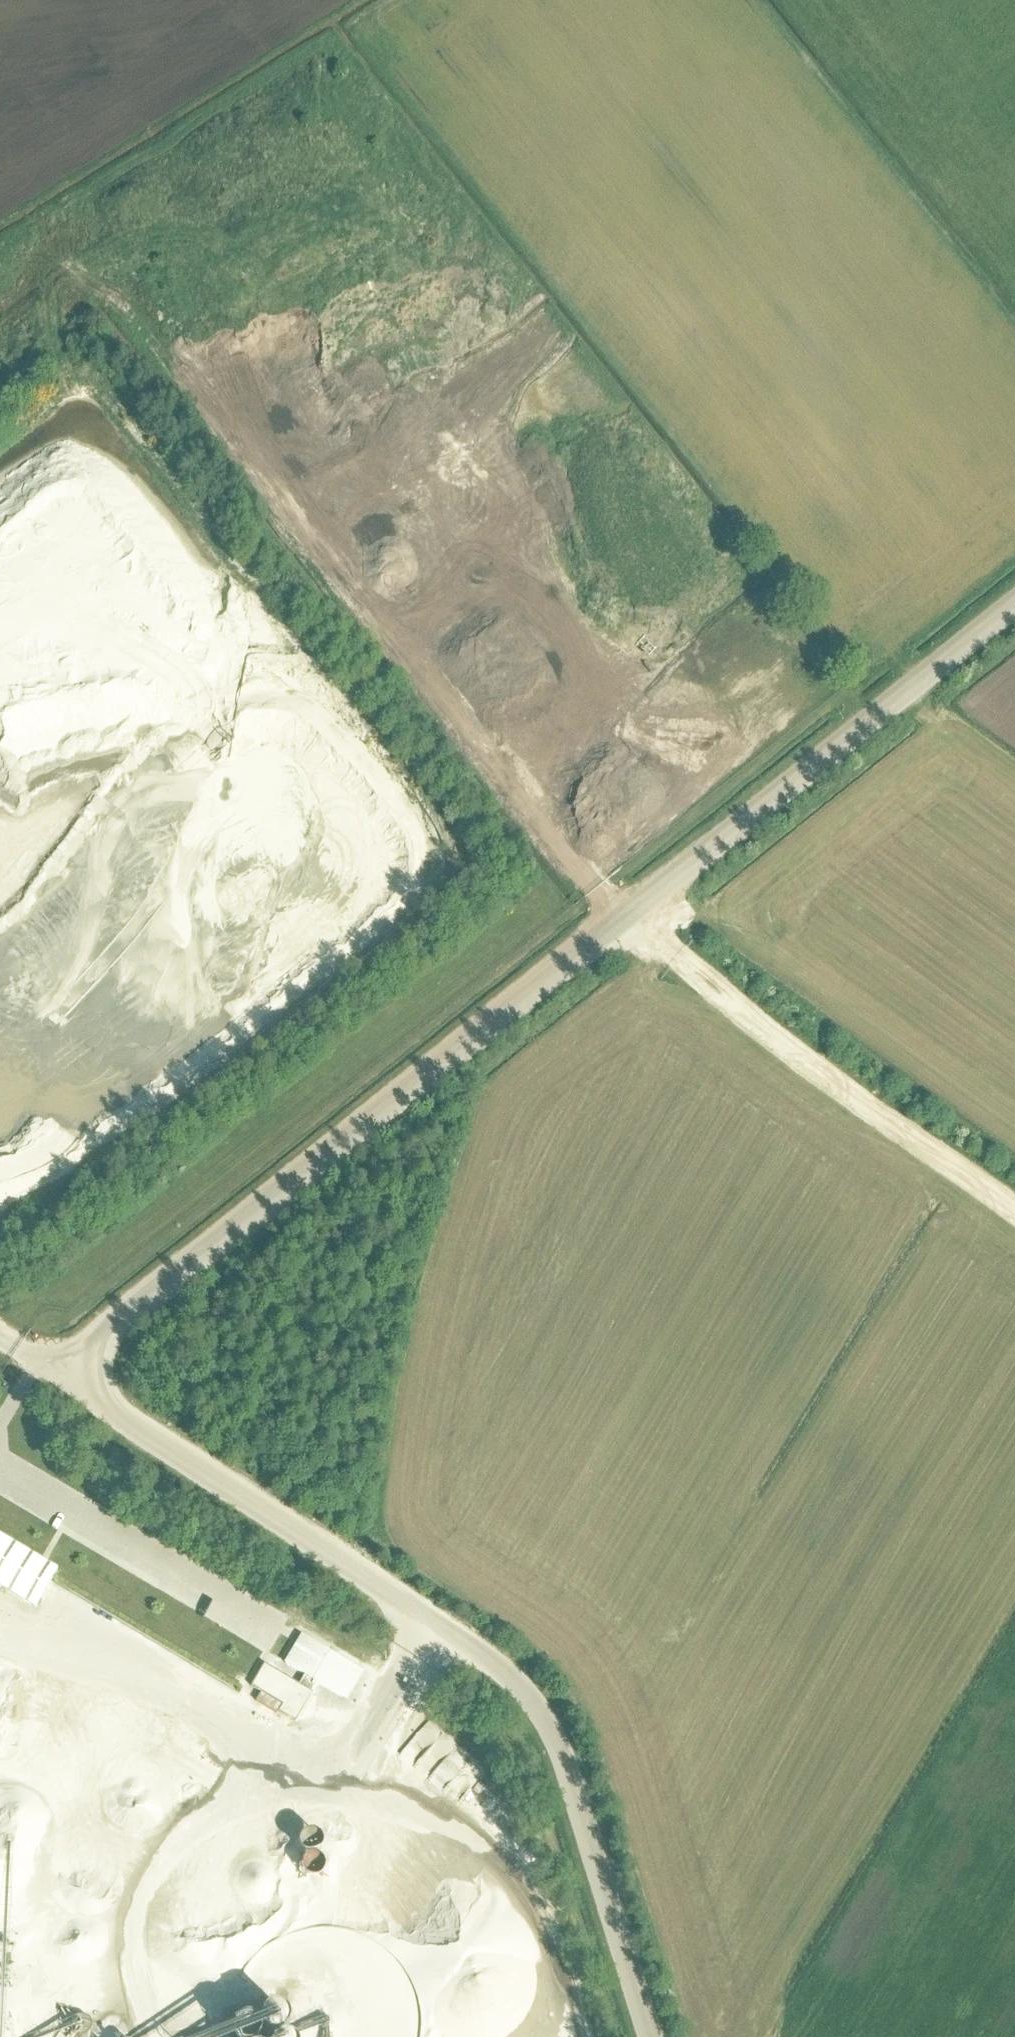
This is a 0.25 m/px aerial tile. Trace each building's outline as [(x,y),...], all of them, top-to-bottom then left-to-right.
[(36,1610),(59,1571),(0,1536),(0,1589),(36,1610)] [(272,1720),(281,1725),(286,1717),(295,1722),(319,1683),(341,1696),(358,1668),(302,1634),(285,1664),(305,1675),(299,1685),(264,1664),(251,1685),(282,1705),(272,1720)] [(65,1677),(62,1688),(97,1698),(100,1687),(65,1677)]
